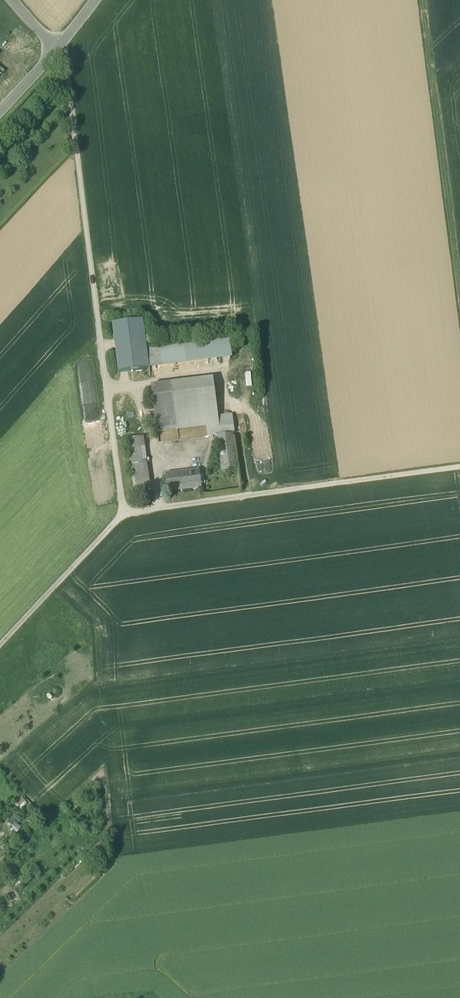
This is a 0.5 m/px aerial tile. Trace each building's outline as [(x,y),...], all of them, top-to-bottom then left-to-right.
[(119,373),(149,369),(144,323),(113,326),(119,373)] [(228,341),(147,350),(149,369),(231,360),(228,341)] [(255,402),(254,367),(244,367),(245,403),(255,402)] [(212,380),(151,387),(154,408),(207,401),(206,391),(213,390),(212,380)] [(213,390),(206,391),(207,401),(215,400),(213,390)] [(215,400),(207,401),(209,420),(207,421),(207,426),(209,436),(217,435),(233,433),(234,432),(232,417),(217,419),(215,400)] [(207,401),(154,408),(158,433),(207,426),(207,421),(209,420),(207,401)] [(233,433),(217,435),(222,474),(238,472),(233,433)] [(146,476),(140,437),(128,438),(133,478),(146,477),(146,476)] [(177,473),(165,475),(167,491),(189,489),(201,488),(199,471),(177,474),(177,473)] [(146,477),(133,478),(135,492),(149,490),(148,476),(146,476),(146,477)]
